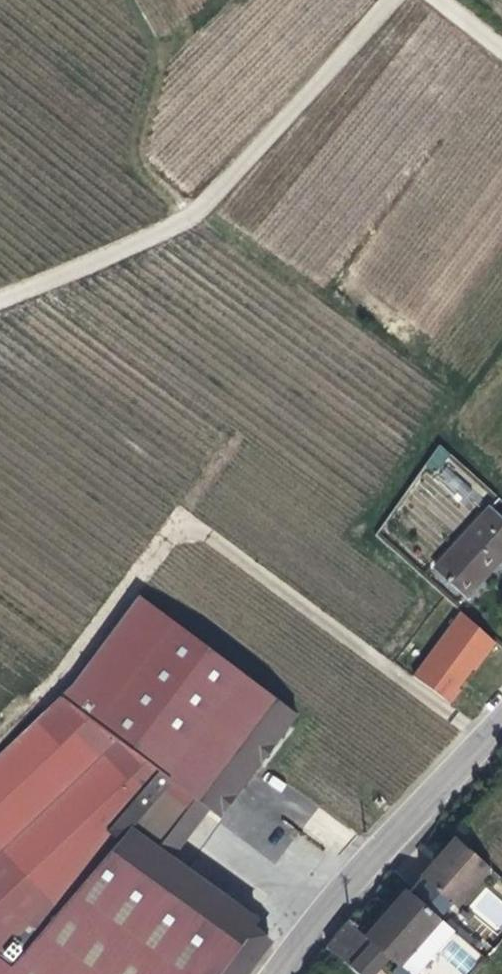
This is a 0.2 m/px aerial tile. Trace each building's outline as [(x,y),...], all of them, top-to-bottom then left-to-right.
[(449,453),(438,443),(423,464),(435,473),(449,453)] [(501,554),(501,520),(487,506),(433,566),(466,594),(501,554)] [(456,705),(495,636),(453,612),(414,680),(456,705)] [(261,959),(259,957),(272,941),(255,928),(259,923),(170,857),(127,825),(166,778),(66,701),(35,703),(0,737),(0,950),(7,956),(13,948),(45,973),(250,973),(261,959)] [(204,808),(166,778),(127,825),(170,857),(204,808)] [(494,869),(460,839),(446,856),(441,862),(414,893),(448,922),(494,869)] [(441,862),(446,856),(442,852),(437,857),(441,862)] [(410,890),(378,927),(399,945),(388,956),(399,966),(402,963),(414,973),(416,973),(455,929),(448,922),(414,893),(410,890)] [(499,929),(501,926),(501,902),(486,890),(472,909),(499,929)] [(368,939),(350,922),(328,948),(348,966),(370,941),(368,939)] [(399,945),(378,927),(368,939),(370,941),(387,955),(388,956),(399,945)] [(358,973),(372,973),(380,965),(379,964),(387,955),(370,941),(348,966),(358,973)] [(399,966),(408,973),(414,973),(402,963),(399,966)]
